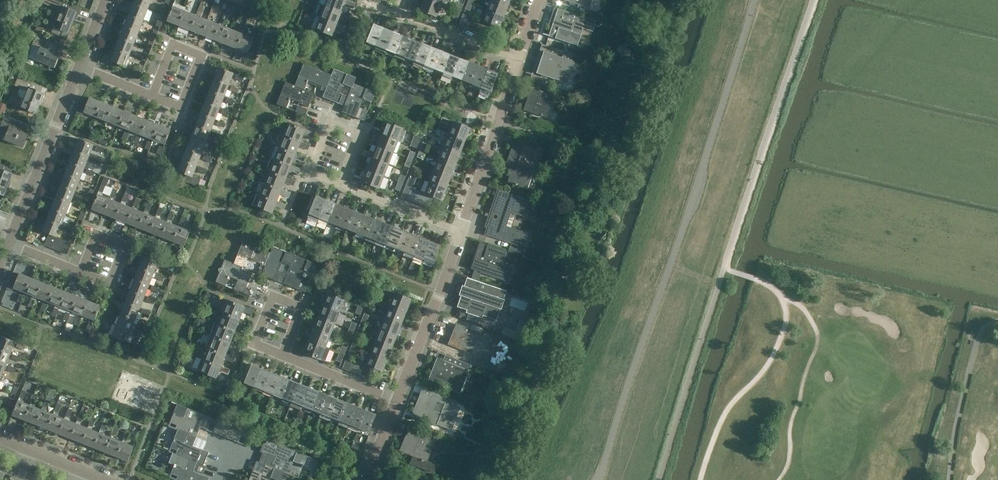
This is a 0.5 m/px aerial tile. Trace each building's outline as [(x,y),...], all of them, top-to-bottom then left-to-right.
[(80,11),(82,8),(63,0),(41,0),(40,2),(60,10),(54,27),(68,32),(65,39),(66,39),(74,19),(78,10),(80,11)] [(151,0),(135,0),(134,3),(148,9),(151,0)] [(347,0),(346,0),(345,0),(327,0),(325,4),(322,3),(322,4),(322,5),(325,6),(341,12),(342,12),(344,5),(354,9),(356,3),(347,0)] [(442,4),(430,0),(424,0),(420,10),(437,17),(442,4)] [(509,4),(498,0),(491,0),(487,9),(504,16),(509,4)] [(573,3),(573,2),(579,4),(578,5),(579,5),(576,12),(587,16),(593,0),(565,0),(573,3)] [(143,20),(148,9),(134,3),(129,15),(143,20)] [(179,25),(184,11),(173,7),(174,4),(173,4),(167,21),(179,25)] [(351,15),(342,12),(341,12),(325,6),(321,16),(318,15),(317,16),(320,17),(337,24),(340,17),(349,20),(351,16),(351,15)] [(499,28),(504,16),(487,9),(482,22),(485,23),(491,25),(499,28)] [(587,18),(564,10),(563,11),(564,11),(562,15),(562,16),(556,14),(549,36),(577,45),(585,24),(587,18)] [(190,30),(196,16),(184,11),(179,25),(190,30)] [(464,28),(469,16),(463,14),(459,25),(464,28)] [(139,32),(143,20),(129,15),(125,26),(139,32)] [(202,34),(207,20),(196,16),(190,30),(202,34)] [(346,27),(337,24),(320,17),(317,16),(316,16),(311,28),(315,29),(332,36),(335,29),(344,32),(346,27)] [(470,30),(474,18),(469,16),(464,28),(470,30)] [(475,32),(480,21),(474,18),(470,30),(475,32)] [(213,39),(219,25),(207,20),(202,34),(213,39)] [(485,23),(482,22),(480,21),(475,32),(481,34),(485,23)] [(486,37),(491,25),(485,23),(481,34),(486,37)] [(375,49),(384,28),(374,24),(366,45),(367,45),(368,43),(376,46),(375,48),(375,49)] [(225,44),(231,29),(219,25),(213,39),(225,44)] [(134,43),(139,32),(125,26),(120,38),(134,43)] [(385,52),(393,32),(384,28),(375,49),(385,52)] [(236,48),(242,34),(231,29),(225,44),(236,48)] [(394,56),(403,35),(393,32),(385,52),(385,53),(386,50),(395,53),(394,56)] [(254,39),(242,34),(236,48),(248,53),(254,39)] [(404,60),(412,39),(403,35),(394,56),(395,56),(396,54),(404,57),(403,60),(404,60)] [(55,67),(60,54),(55,53),(58,45),(36,36),(33,44),(40,47),(35,60),(45,64),(44,66),(48,68),(49,65),(55,68),(56,67),(55,67)] [(130,55),(134,43),(120,38),(115,49),(130,55)] [(414,64),(422,43),(412,39),(404,60),(405,58),(414,61),(413,64),(414,64)] [(423,68),(431,47),(422,43),(414,64),(422,67),(423,68)] [(564,51),(547,46),(545,51),(544,51),(542,58),(539,57),(536,65),(539,65),(537,73),(565,82),(572,60),(571,60),(573,54),(564,51)] [(433,71),(441,51),(431,47),(423,68),(422,70),(432,74),(433,71)] [(125,67),(130,55),(115,49),(111,61),(125,67)] [(442,75),(450,54),(441,51),(433,71),(434,69),(443,73),(442,75)] [(451,79),(460,58),(450,54),(442,75),(443,75),(451,79)] [(28,57),(26,63),(32,65),(34,60),(28,57)] [(461,83),(470,62),(460,58),(451,79),(452,79),(453,77),(462,80),(461,83)] [(471,87),(479,66),(470,62),(461,83),(463,81),(471,84),(470,86),(471,87)] [(332,75),(304,64),(295,85),(314,93),(323,97),(325,92),(332,75)] [(480,90),(489,70),(479,66),(471,87),(472,84),(481,88),(480,90)] [(220,67),(215,79),(229,85),(234,73),(220,67)] [(334,69),(332,75),(325,92),(323,97),(337,102),(340,96),(337,95),(338,93),(339,93),(343,84),(352,87),(354,83),(357,78),(334,69)] [(498,73),(489,70),(480,90),(490,94),(498,73)] [(36,114),(43,98),(44,93),(39,91),(41,86),(45,88),(45,87),(19,77),(15,86),(20,88),(18,93),(20,97),(25,99),(22,108),(36,114)] [(224,96),(229,85),(215,79),(210,91),(224,96)] [(309,107),(314,93),(295,85),(291,84),(286,82),(277,104),(287,108),(291,99),(300,102),(300,101),(302,102),(302,104),(309,107)] [(376,92),(354,83),(352,87),(348,96),(349,96),(345,106),(345,105),(342,112),(356,117),(359,110),(357,109),(358,107),(359,108),(363,98),(372,102),(376,92)] [(562,92),(549,87),(547,94),(531,89),(524,110),(547,117),(554,97),(559,99),(562,92)] [(220,108),(224,96),(210,91),(206,102),(220,108)] [(349,96),(348,96),(343,94),(339,103),(345,105),(345,106),(349,96)] [(96,116),(101,102),(90,97),(88,101),(82,99),(77,113),(83,116),(85,112),(96,116)] [(107,121),(113,107),(101,102),(96,116),(107,121)] [(215,119),(220,108),(206,102),(201,114),(215,119)] [(305,115),(308,109),(298,105),(296,111),(305,115)] [(119,126),(124,111),(113,107),(107,121),(119,126)] [(368,111),(363,109),(359,118),(365,121),(368,111)] [(130,130),(136,116),(124,111),(119,126),(130,130)] [(211,131),(215,119),(201,114),(196,125),(211,131)] [(142,135),(148,121),(136,116),(130,130),(142,135)] [(31,128),(4,118),(0,127),(8,130),(5,140),(23,147),(28,134),(23,132),(25,127),(30,129),(31,128)] [(154,139),(159,125),(148,121),(142,135),(154,139)] [(453,121),(449,133),(465,140),(470,128),(453,121)] [(282,132),(281,134),(284,135),(301,141),(304,135),(313,138),(315,133),(286,122),(289,123),(285,134),(282,132)] [(403,128),(386,122),(382,134),(398,140),(403,128)] [(171,130),(159,125),(154,139),(165,144),(171,130)] [(206,142),(211,131),(196,125),(192,137),(206,142)] [(417,148),(422,136),(415,133),(411,145),(417,148)] [(461,152),(465,140),(449,133),(444,145),(461,152)] [(310,145),(301,141),(284,135),(281,134),(276,146),(279,147),(280,146),(296,153),(299,146),(308,150),(310,145)] [(393,152),(398,140),(382,134),(377,146),(393,152)] [(201,154),(206,142),(192,137),(187,148),(201,154)] [(516,184),(516,185),(517,185),(517,184),(528,188),(533,173),(532,172),(533,169),(536,170),(542,151),(538,149),(539,144),(520,137),(518,146),(513,144),(506,164),(516,168),(515,170),(512,169),(508,181),(516,184)] [(80,139),(75,151),(89,156),(94,144),(80,139)] [(456,164),(461,152),(444,145),(439,157),(456,164)] [(305,157),(296,153),(280,146),(279,147),(276,146),(271,158),(275,159),(275,158),(292,165),(294,158),(303,162),(305,157)] [(389,164),(393,152),(377,146),(372,158),(389,164)] [(197,165),(201,154),(187,148),(182,160),(197,165)] [(85,168),(89,156),(75,151),(70,162),(85,168)] [(451,176),(456,164),(439,157),(434,169),(451,176)] [(301,169),(292,165),(275,158),(275,159),(271,158),(267,170),(270,171),(270,170),(287,177),(290,170),(299,174),(301,169)] [(384,176),(389,164),(372,158),(367,170),(384,176)] [(410,168),(413,160),(408,158),(405,166),(410,168)] [(193,176),(197,165),(182,160),(178,172),(186,175),(184,181),(198,186),(201,179),(193,176)] [(80,179),(85,168),(70,162),(66,174),(80,179)] [(0,194),(1,193),(4,195),(12,174),(6,172),(9,167),(0,163),(0,194)] [(447,188),(451,176),(434,169),(430,181),(447,188)] [(296,181),(287,177),(270,170),(270,171),(267,170),(262,182),(265,183),(265,182),(282,189),(285,182),(294,186),(296,181)] [(379,188),(384,176),(367,170),(362,182),(379,188)] [(417,176),(415,175),(411,173),(406,186),(411,188),(413,189),(417,176)] [(75,191),(80,179),(66,174),(61,185),(75,191)] [(442,200),(447,188),(430,181),(425,193),(428,195),(434,197),(442,200)] [(280,194),(289,197),(291,192),(282,189),(265,182),(265,183),(261,193),(258,192),(257,194),(260,195),(261,194),(277,201),(280,194)] [(400,191),(403,184),(398,182),(395,189),(400,191)] [(71,202),(75,191),(61,185),(57,197),(71,202)] [(407,199),(411,188),(406,186),(401,197),(407,199)] [(417,190),(413,189),(411,188),(407,199),(412,202),(417,190)] [(418,204),(422,192),(417,190),(412,202),(418,204)] [(428,195),(425,193),(422,192),(418,204),(424,206),(428,195)] [(509,200),(497,196),(493,208),(497,210),(495,213),(492,212),(484,234),(523,247),(527,234),(506,227),(512,209),(530,215),(534,201),(511,193),(509,200)] [(103,213),(109,199),(97,194),(92,209),(103,213)] [(287,204),(277,201),(261,194),(260,195),(257,194),(253,205),(282,217),(282,216),(273,213),(275,206),(285,209),(287,204)] [(429,208),(434,197),(428,195),(424,206),(429,208)] [(318,221),(326,200),(316,196),(315,198),(313,197),(308,209),(311,210),(307,218),(317,222),(318,220),(318,221)] [(66,214),(71,203),(71,202),(57,197),(52,208),(66,214)] [(115,218),(121,204),(109,199),(103,213),(115,218)] [(328,224),(336,203),(326,200),(318,221),(328,224)] [(337,228),(345,207),(336,203),(328,224),(328,225),(329,222),(338,225),(337,228)] [(127,223),(132,208),(121,204),(115,218),(127,223)] [(347,232),(355,211),(345,207),(337,228),(339,226),(347,229),(346,232),(347,232)] [(62,225),(66,214),(52,208),(47,220),(62,225)] [(138,227),(144,213),(132,208),(127,223),(138,227)] [(356,236),(364,215),(355,211),(347,232),(348,229),(357,233),(356,235),(356,236)] [(150,232),(155,218),(144,213),(138,227),(150,232)] [(366,239),(374,218),(364,215),(356,236),(357,236),(358,233),(366,237),(365,239),(366,239)] [(161,236),(167,222),(155,218),(150,232),(161,236)] [(375,243),(384,222),(374,218),(366,239),(375,243)] [(57,237),(62,225),(47,220),(43,231),(49,234),(55,236),(57,237)] [(173,241),(178,227),(167,222),(161,236),(173,241)] [(385,247),(393,226),(384,222),(375,243),(385,247)] [(394,251),(403,230),(393,226),(385,247),(386,245),(395,248),(394,251)] [(190,232),(178,227),(173,241),(185,246),(190,232)] [(404,255),(412,234),(403,230),(394,251),(395,251),(396,248),(404,252),(403,254),(404,255)] [(50,248),(55,236),(49,234),(44,245),(50,248)] [(413,258),(422,237),(412,234),(404,255),(405,252),(414,256),(413,258)] [(56,250),(60,239),(57,237),(55,236),(50,248),(56,250)] [(500,277),(509,248),(510,245),(482,236),(471,268),(481,271),(500,278),(500,277)] [(423,262),(431,241),(422,237),(413,258),(414,259),(415,256),(423,259),(422,262),(423,262)] [(61,252),(66,241),(60,239),(56,250),(61,252)] [(72,243),(70,242),(66,241),(61,252),(67,254),(72,243)] [(441,245),(431,241),(423,262),(432,265),(432,266),(433,266),(441,245)] [(264,270),(271,253),(243,242),(234,263),(244,267),(247,258),(256,262),(257,261),(261,263),(259,268),(264,270)] [(512,250),(525,255),(527,250),(514,245),(512,250)] [(282,261),(291,265),(295,255),(273,246),(271,253),(264,270),(262,275),(276,280),(278,274),(276,273),(277,270),(278,271),(282,261)] [(159,261),(144,255),(140,267),(154,273),(159,261)] [(304,270),(313,274),(317,264),(295,255),(291,265),(287,274),(288,274),(284,284),(298,289),(300,282),(298,281),(299,279),(300,279),(304,270)] [(244,267),(234,263),(225,260),(222,268),(218,269),(220,273),(216,282),(226,286),(230,277),(239,280),(239,279),(241,280),(241,282),(247,285),(253,271),(244,267)] [(164,277),(154,273),(140,267),(135,279),(149,284),(152,277),(163,281),(164,277)] [(288,274),(287,274),(281,272),(278,281),(284,284),(288,274)] [(25,292),(31,278),(19,273),(18,277),(12,275),(7,289),(13,291),(14,288),(25,292)] [(502,300),(506,290),(468,277),(465,287),(463,286),(460,294),(462,295),(459,306),(468,309),(467,312),(482,317),(483,314),(496,319),(500,307),(501,308),(503,300),(502,300)] [(37,297),(43,283),(31,278),(25,292),(37,297)] [(145,296),(149,284),(135,279),(130,290),(145,296)] [(306,292),(309,283),(303,280),(300,290),(306,292)] [(49,302),(54,287),(43,283),(37,297),(49,302)] [(237,283),(235,289),(244,293),(247,287),(237,283)] [(60,306),(66,292),(54,287),(49,302),(60,306)] [(140,307),(145,296),(130,290),(126,302),(140,307)] [(72,311),(77,297),(66,292),(60,306),(72,311)] [(345,300),(328,293),(323,305),(340,312),(345,300)] [(395,293),(390,305),(406,311),(411,299),(395,293)] [(83,315),(89,301),(77,297),(72,311),(83,315)] [(254,310),(225,298),(220,311),(223,312),(223,311),(240,318),(243,311),(252,315),(254,310)] [(101,306),(89,301),(83,315),(95,320),(101,306)] [(136,319),(140,307),(126,302),(121,313),(136,319)] [(45,312),(47,305),(43,303),(40,310),(39,313),(43,315),(45,312)] [(335,324),(340,312),(323,305),(318,317),(335,324)] [(402,323),(406,311),(390,305),(385,317),(402,323)] [(249,322),(240,318),(223,311),(223,312),(220,311),(215,323),(218,324),(219,324),(235,330),(238,323),(247,327),(249,322)] [(131,330),(136,319),(121,313),(117,325),(131,330)] [(369,315),(364,313),(361,321),(366,323),(369,315)] [(330,336),(335,324),(318,317),(314,329),(330,336)] [(397,335),(402,323),(385,317),(380,329),(397,335)] [(245,334),(235,330),(219,324),(218,324),(215,323),(211,335),(214,336),(231,342),(233,335),(243,339),(245,334)] [(472,323),(472,324),(470,329),(457,323),(449,344),(471,353),(481,327),(472,323)] [(126,342),(131,330),(117,325),(112,337),(126,342)] [(325,347),(330,336),(314,329),(309,341),(325,348),(325,347)] [(392,347),(397,335),(380,329),(375,341),(392,347)] [(515,331),(512,340),(520,342),(523,333),(515,331)] [(240,346),(231,342),(214,336),(211,335),(206,347),(209,348),(209,347),(226,354),(229,347),(238,351),(240,346)] [(0,339),(0,349),(11,353),(15,341),(1,336),(0,339)] [(360,339),(355,337),(352,345),(357,347),(360,339)] [(325,347),(325,348),(309,341),(304,353),(328,363),(333,350),(325,347)] [(388,359),(392,347),(375,341),(371,352),(388,359)] [(235,358),(226,354),(209,347),(209,348),(205,358),(202,357),(201,359),(204,360),(205,359),(221,366),(224,359),(233,363),(235,358)] [(11,353),(0,349),(0,362),(6,365),(11,353)] [(383,371),(388,359),(371,352),(366,364),(370,366),(375,368),(383,371)] [(349,371),(353,359),(347,357),(342,368),(349,371)] [(472,365),(454,357),(452,363),(437,357),(429,379),(461,392),(472,365)] [(230,370),(221,366),(205,359),(204,360),(201,359),(197,370),(216,378),(219,371),(229,375),(230,370)] [(354,373),(359,362),(353,359),(349,371),(354,373)] [(360,375),(364,364),(359,362),(354,373),(360,375)] [(253,390),(262,368),(252,364),(243,386),(253,390)] [(370,366),(366,364),(364,364),(360,375),(365,377),(370,366)] [(371,380),(375,368),(370,366),(365,377),(371,380)] [(263,394),(271,372),(262,368),(253,390),(263,394)] [(272,397),(281,376),(271,372),(263,394),(272,397)] [(282,401),(290,380),(281,376),(272,397),(282,401)] [(291,405),(300,383),(290,380),(282,401),(291,405)] [(301,409),(309,387),(300,383),(291,405),(301,409)] [(310,413),(319,391),(309,387),(301,409),(310,413)] [(460,409),(456,408),(458,401),(453,399),(425,388),(415,415),(435,423),(448,428),(452,430),(455,421),(458,420),(458,419),(457,416),(460,409)] [(320,416),(328,395),(319,391),(310,413),(320,416)] [(329,420),(338,399),(328,395),(320,416),(329,420)] [(339,424),(347,403),(338,399),(329,420),(339,424)] [(24,419),(30,405),(18,401),(12,415),(24,419)] [(348,428),(357,406),(347,403),(339,424),(348,428)] [(200,426),(207,429),(212,417),(178,404),(175,413),(174,413),(173,415),(174,416),(171,422),(178,424),(176,429),(196,437),(200,429),(199,428),(200,426)] [(36,424),(41,410),(30,405),(24,419),(36,424)] [(358,432),(366,410),(357,406),(348,428),(358,432)] [(47,429),(53,414),(41,410),(36,424),(47,429)] [(376,414),(366,410),(358,432),(368,435),(376,414)] [(59,433),(64,419),(53,414),(47,429),(59,433)] [(213,432),(218,420),(212,417),(207,429),(207,430),(213,432)] [(70,438),(76,424),(64,419),(59,433),(70,438)] [(219,435),(224,422),(218,420),(213,432),(219,435)] [(225,437),(231,425),(224,422),(219,435),(225,437)] [(82,442),(87,428),(76,424),(70,438),(82,442)] [(232,440),(237,427),(231,425),(225,437),(232,440)] [(244,430),(237,427),(232,440),(239,443),(244,430)] [(93,447),(99,433),(87,428),(82,442),(93,447)] [(193,446),(196,437),(176,429),(173,428),(169,437),(174,439),(173,441),(174,441),(172,447),(179,450),(177,455),(179,456),(197,463),(202,450),(202,449),(193,446)] [(250,433),(244,430),(239,443),(245,445),(250,433)] [(426,437),(408,430),(400,450),(413,456),(410,463),(433,472),(436,465),(427,461),(435,441),(441,444),(443,438),(428,431),(427,432),(428,432),(426,437)] [(104,451),(110,437),(99,433),(93,447),(104,451)] [(116,456),(122,442),(110,437),(104,451),(116,456)] [(303,464),(307,455),(266,439),(261,451),(269,455),(269,454),(276,457),(275,459),(274,458),(271,466),(266,464),(266,465),(284,472),(291,475),(293,470),(300,473),(302,467),(303,467),(304,465),(303,464)] [(134,447),(122,442),(116,456),(128,461),(134,447)] [(169,463),(174,465),(174,466),(175,467),(172,473),(179,475),(177,479),(208,479),(209,477),(203,475),(194,471),(197,463),(179,456),(177,455),(173,453),(169,463)] [(284,472),(266,465),(263,473),(253,470),(249,479),(280,479),(284,472)]
